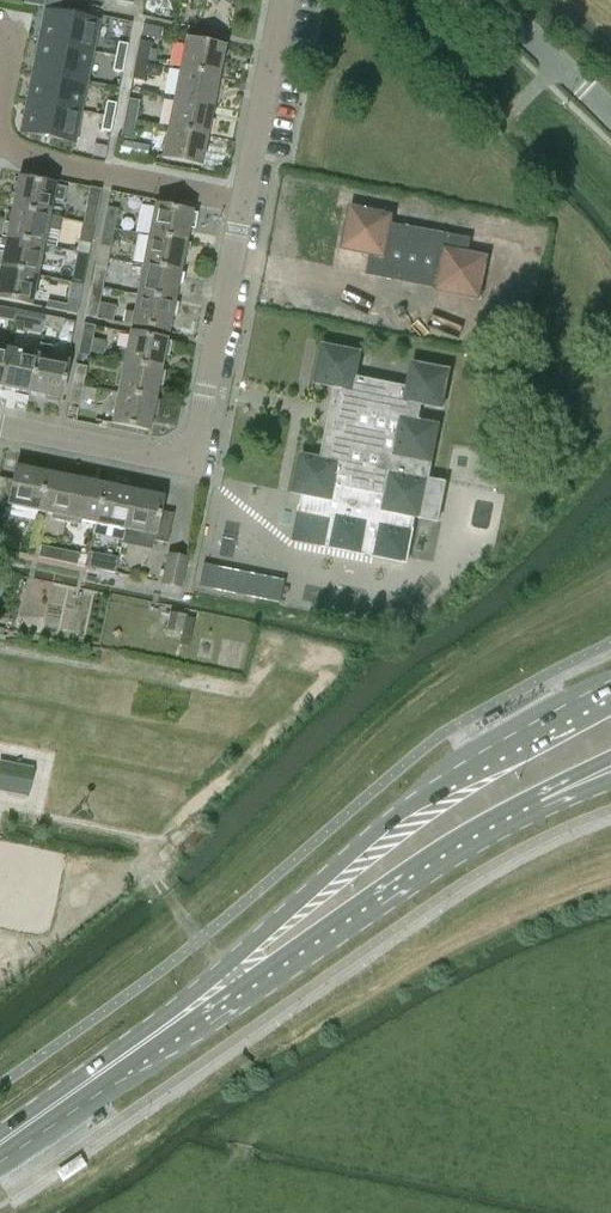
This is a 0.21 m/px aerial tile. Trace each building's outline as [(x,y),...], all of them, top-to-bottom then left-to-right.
[(43,9),(59,13),(62,0),(45,0),(43,9)] [(45,12),(39,42),(91,53),(97,22),(45,12)] [(144,26),(142,37),(160,41),(163,30),(144,26)] [(185,41),(179,70),(218,78),(224,48),(185,41)] [(39,42),(33,72),(85,82),(91,53),(39,42)] [(140,42),(136,62),(147,64),(148,63),(150,50),(151,45),(140,42)] [(118,43),(115,57),(125,59),(128,45),(118,43)] [(150,50),(148,63),(155,64),(157,51),(150,50)] [(122,73),(124,59),(115,58),(112,72),(122,73)] [(136,62),(133,80),(144,83),(147,64),(136,62)] [(149,65),(147,75),(155,76),(159,74),(161,67),(149,65)] [(174,99),(213,107),(218,78),(179,70),(174,99)] [(33,72),(28,101),(79,112),(85,82),(33,72)] [(174,99),(168,128),(207,136),(213,107),(174,99)] [(28,101),(22,132),(73,143),(79,112),(28,101)] [(129,101),(125,120),(136,122),(140,103),(129,101)] [(106,102),(103,116),(113,118),(116,104),(106,102)] [(103,116),(101,131),(110,132),(113,118),(103,116)] [(125,120),(121,138),(132,140),(136,122),(125,120)] [(201,166),(207,136),(168,128),(162,158),(201,166)] [(65,190),(18,180),(12,210),(48,218),(52,201),(63,203),(65,190)] [(472,250),(474,236),(395,222),(397,212),(351,204),(344,249),(370,253),(366,276),(483,296),(490,253),(472,250)] [(86,206),(83,225),(94,227),(98,208),(86,206)] [(155,208),(149,238),(185,245),(191,215),(155,208)] [(107,209),(103,229),(114,231),(115,230),(117,217),(118,211),(107,209)] [(12,210),(6,239),(42,247),(46,231),(59,234),(62,220),(61,220),(48,218),(12,210)] [(91,245),(94,227),(83,225),(79,243),(91,245)] [(103,229),(100,247),(111,250),(113,239),(114,231),(103,229)] [(114,231),(113,239),(121,241),(123,231),(119,230),(115,230),(114,231)] [(143,267),(180,274),(185,245),(149,238),(143,267)] [(6,240),(0,269),(36,276),(42,247),(6,239),(6,240)] [(75,264),(71,283),(83,285),(86,266),(75,264)] [(143,267),(137,297),(174,304),(180,274),(143,267)] [(95,268),(91,288),(102,290),(106,270),(95,268)] [(0,269),(0,301),(30,307),(36,277),(36,276),(0,269)] [(79,305),(82,286),(83,285),(71,283),(67,302),(79,305)] [(96,320),(102,291),(102,290),(91,288),(85,317),(96,320)] [(168,335),(174,305),(174,304),(137,297),(134,316),(125,314),(123,325),(131,327),(131,328),(168,335)] [(13,323),(15,311),(0,308),(0,320),(13,323)] [(13,323),(32,327),(34,315),(15,311),(13,323)] [(64,321),(45,317),(43,329),(62,333),(64,321)] [(84,325),(78,356),(89,358),(95,328),(84,325)] [(116,365),(123,366),(161,374),(167,343),(129,335),(126,352),(119,350),(116,365)] [(40,345),(37,357),(30,394),(60,400),(67,363),(51,360),(53,348),(40,345)] [(294,543),(328,549),(364,557),(365,552),(374,554),(373,558),(406,565),(416,519),(438,524),(446,486),(428,483),(439,428),(418,423),(421,406),(443,411),(450,373),(413,365),(408,390),(357,380),(362,355),(324,347),(317,385),(337,389),(323,461),(302,457),(294,495),(303,496),(300,514),(294,543)] [(30,394),(37,357),(7,351),(0,387),(0,388),(30,394)] [(76,366),(72,386),(83,389),(87,368),(76,366)] [(123,366),(118,395),(155,403),(161,374),(123,366)] [(72,386),(68,405),(79,407),(83,389),(72,386)] [(149,433),(155,403),(118,395),(112,426),(149,433)] [(75,421),(78,410),(68,408),(66,419),(75,421)] [(45,474),(16,468),(13,481),(0,479),(0,511),(9,512),(10,509),(37,515),(45,474)] [(74,480),(45,474),(37,515),(66,520),(74,480)] [(103,486),(74,480),(66,520),(95,526),(103,486)] [(132,491),(103,486),(95,526),(124,532),(132,491)] [(132,491),(124,532),(152,538),(151,541),(167,544),(173,515),(159,513),(162,497),(132,491)] [(38,557),(58,561),(60,550),(41,546),(38,557)] [(79,554),(60,550),(58,561),(77,565),(79,554)] [(95,570),(98,555),(89,553),(86,568),(95,570)] [(161,586),(180,590),(186,560),(167,556),(161,586)] [(256,600),(280,605),(285,583),(261,578),(256,600)] [(159,629),(158,637),(181,641),(183,633),(186,615),(176,613),(173,631),(159,629)] [(27,797),(33,769),(0,761),(0,791),(27,797)]
